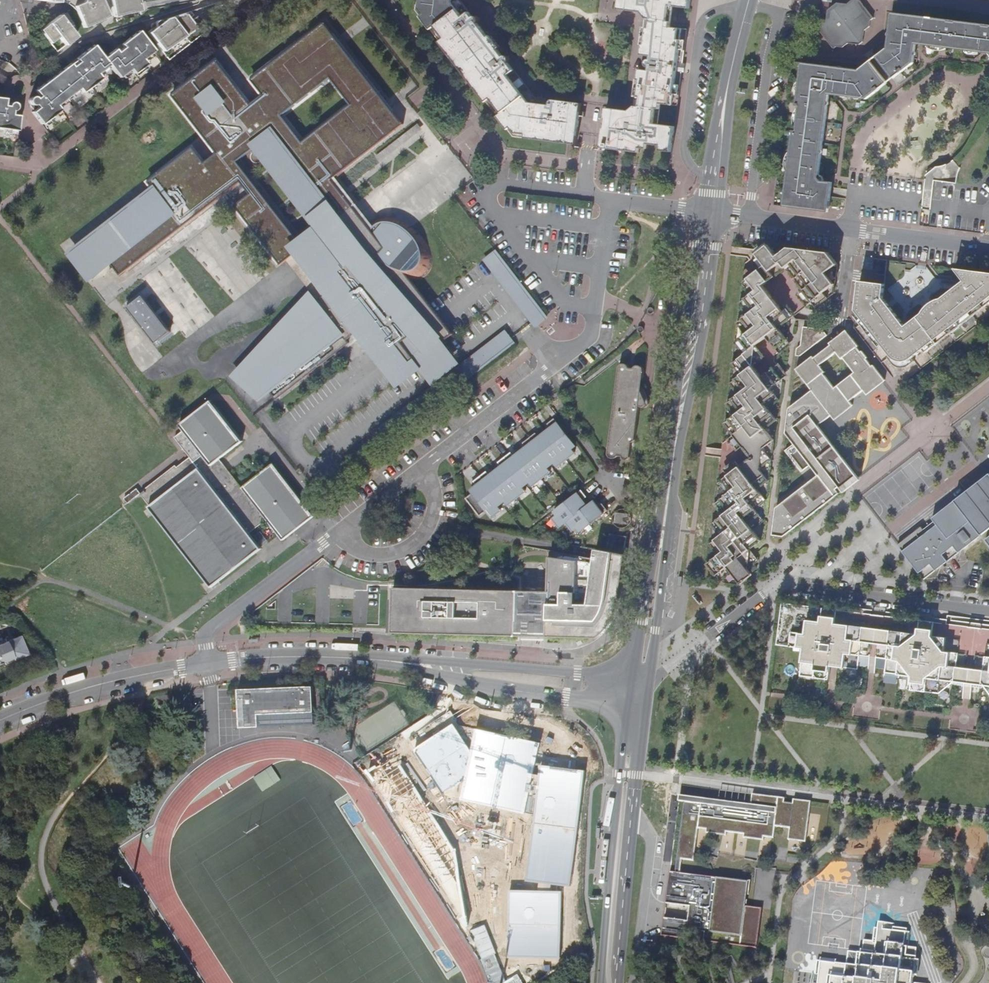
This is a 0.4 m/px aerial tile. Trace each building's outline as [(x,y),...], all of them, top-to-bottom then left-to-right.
[(83,28),(108,18),(101,0),(84,0),(83,3),(75,6),(77,11),(83,28)] [(138,0),(110,0),(113,16),(140,11),(138,0)] [(415,8),(437,37),(513,136),(568,143),(576,144),(581,103),(536,97),(509,62),(510,60),(510,59),(509,57),(508,56),(507,55),(506,55),(505,55),(504,56),(499,49),(501,47),(491,35),(489,36),(479,23),(480,22),(480,20),(480,18),(479,17),(478,16),(477,16),(475,16),(474,17),(461,0),(415,0),(415,8)] [(675,126),(659,124),(661,104),(677,106),(682,74),(684,74),(686,60),(683,59),(687,29),(671,27),(674,6),(690,8),(690,5),(691,0),(620,0),(619,9),(642,12),(647,19),(646,27),(643,27),(641,44),(643,44),(642,55),(651,56),(651,59),(649,59),(648,60),(647,62),(647,63),(647,65),(649,67),(650,67),(649,70),(640,69),(639,79),(636,79),(634,96),(636,96),(635,105),(630,110),(606,107),(600,147),(622,150),(639,152),(640,148),(648,149),(648,144),(661,146),(660,151),(671,152),(675,126)] [(860,0),(852,0),(846,6),(838,5),(831,11),(830,17),(821,24),(820,31),(835,49),(838,47),(843,47),(848,43),(860,45),(864,41),(865,31),(870,26),(871,20),(874,18),(860,0)] [(147,32),(162,52),(222,6),(208,10),(205,6),(159,21),(157,22),(155,23),(154,23),(152,23),(150,25),(151,27),(151,29),(147,32)] [(892,12),(891,12),(887,49),(876,57),(893,78),(914,63),(916,44),(988,54),(988,25),(892,12)] [(64,21),(59,16),(40,31),(51,44),(59,38),(65,46),(76,37),(72,33),(73,28),(68,23),(66,21),(64,21)] [(336,38),(348,53),(374,32),(363,17),(336,38)] [(149,182),(155,190),(72,252),(89,274),(108,260),(120,275),(241,181),(243,184),(248,191),(251,194),(236,205),(281,264),(296,252),(353,208),(368,197),(334,153),(347,143),(359,158),(402,124),(348,53),(336,38),(325,23),(279,59),(276,61),(252,80),(263,94),(252,104),(218,61),(173,96),(217,153),(205,162),(193,148),(149,182)] [(103,57),(102,55),(93,45),(76,58),(78,61),(72,66),(70,63),(50,78),(35,90),(39,96),(37,98),(34,96),(32,97),(30,98),(29,98),(29,102),(29,104),(33,110),(32,112),(41,124),(60,110),(56,105),(79,88),(82,92),(100,78),(97,74),(108,65),(119,78),(130,69),(133,74),(146,64),(142,59),(154,50),(138,30),(120,44),(122,47),(117,51),(114,48),(103,57)] [(858,70),(802,62),(796,106),(799,107),(796,130),(793,130),(784,201),(789,207),(823,211),(830,207),(831,197),(833,182),(822,181),(819,177),(830,94),(866,99),(887,83),(870,61),(858,70)] [(17,131),(18,116),(16,115),(17,110),(16,105),(14,103),(12,103),(9,104),(8,105),(4,105),(5,99),(0,99),(0,129),(17,131)] [(936,181),(958,184),(958,179),(959,175),(959,172),(961,169),(954,161),(950,163),(947,165),(942,167),(936,168),(927,175),(926,180),(925,188),(934,189),(936,181)] [(234,203),(248,191),(243,184),(228,195),(234,203)] [(369,227),(353,208),(296,252),(326,293),(299,316),(273,343),(260,360),(240,378),(257,394),(266,388),(272,396),(346,339),(342,334),(353,326),(376,356),(382,352),(421,322),(379,268),(383,265),(369,227)] [(372,222),(369,227),(383,265),(384,266),(386,268),(389,270),(392,271),(394,272),(396,273),(402,275),(406,275),(407,275),(408,275),(414,275),(418,274),(423,271),(427,267),(429,263),(431,259),(431,252),(429,245),(414,226),(406,220),(398,217),(390,215),(382,215),(379,216),(376,219),(372,222)] [(717,556),(705,564),(720,582),(732,573),(740,584),(752,575),(739,558),(762,540),(753,529),(764,520),(756,509),(767,500),(758,489),(770,480),(775,440),(766,428),(777,420),(767,408),(779,400),(771,388),(782,379),(774,368),(762,376),(753,365),(756,345),(767,337),(776,348),(787,339),(778,328),(789,319),(764,285),(785,268),(803,291),(823,293),(835,285),(838,263),(829,252),(789,247),(777,255),(769,244),(757,253),(765,265),(742,282),(751,294),(739,302),(748,314),(737,322),(745,334),(734,343),(743,354),(731,364),(741,375),(729,382),(738,394),(726,402),(735,414),(724,423),(733,435),(727,439),(736,451),(742,447),(750,458),(716,484),(725,495),(713,503),(723,515),(712,524),(720,536),(708,544),(717,556)] [(493,248),(482,257),(533,323),(544,314),(493,248)] [(888,260),(874,258),(872,274),(886,275),(888,260)] [(421,322),(382,352),(397,372),(410,362),(408,359),(411,356),(419,366),(445,346),(439,339),(450,331),(407,275),(406,275),(402,275),(396,273),(394,272),(392,271),(389,270),(386,268),(384,266),(383,265),(379,268),(421,322)] [(912,358),(988,299),(988,273),(957,268),(954,268),(964,281),(906,326),(883,297),(885,284),(861,281),(857,311),(891,355),(899,348),(905,349),(912,358)] [(154,344),(169,332),(141,296),(126,307),(154,344)] [(859,345),(848,331),(845,331),(828,344),(828,349),(837,350),(836,355),(840,360),(815,378),(818,356),(813,356),(812,355),(808,351),(813,347),(813,346),(809,341),(814,337),(824,329),(803,327),(801,345),(797,349),(796,356),(799,356),(798,369),(813,391),(789,409),(786,434),(794,444),(784,452),(800,473),(809,466),(817,477),(776,508),(773,535),(783,537),(839,493),(835,488),(839,486),(842,491),(859,478),(819,425),(832,415),(835,419),(853,405),(850,401),(864,391),(867,395),(884,382),(885,381),(871,361),(870,363),(857,346),(859,345)] [(503,329),(377,425),(386,436),(511,340),(503,329)] [(818,356),(828,349),(828,344),(824,343),(814,351),(813,356),(818,356)] [(915,362),(912,358),(905,349),(899,348),(891,355),(888,357),(892,362),(894,365),(897,367),(901,368),(904,368),(906,368),(910,366),(915,362)] [(620,367),(608,451),(608,453),(609,455),(610,456),(612,457),(614,458),(616,457),(617,457),(618,456),(618,455),(622,456),(623,457),(624,459),(625,459),(626,460),(628,459),(629,459),(629,458),(630,457),(633,441),(634,441),(635,440),(636,438),(640,406),(644,408),(646,408),(647,408),(649,407),(650,406),(650,404),(651,402),(650,400),(643,386),(645,371),(645,369),(644,367),(643,366),(641,365),(640,365),(638,365),(637,365),(636,366),(635,367),(630,367),(630,365),(628,364),(627,363),(625,363),(623,363),(621,364),(620,365),(620,367)] [(173,468),(141,493),(150,505),(150,506),(212,587),(261,548),(250,534),(266,520),(279,535),(283,540),(314,516),(273,463),(242,488),(229,472),(219,459),(242,441),(211,400),(179,425),(183,431),(175,438),(190,457),(178,466),(179,468),(175,471),(173,468)] [(548,404),(539,412),(547,422),(556,415),(548,404)] [(548,424),(551,428),(553,431),(542,440),(539,437),(536,433),(523,443),(526,447),(529,450),(516,459),(514,456),(511,452),(498,462),(501,466),(504,469),(492,478),(489,475),(486,471),(473,482),(476,486),(479,489),(472,494),(465,499),(484,523),(502,509),(496,503),(502,498),(508,505),(526,490),(521,484),(527,479),(532,486),(551,471),(546,464),(551,460),(557,467),(576,452),(573,448),(576,445),(555,418),(548,424)] [(553,431),(551,428),(539,437),(542,440),(553,431)] [(514,456),(516,459),(529,450),(526,447),(514,456)] [(489,475),(492,478),(504,469),(501,466),(489,475)] [(961,496),(988,530),(988,529),(988,485),(984,478),(961,496)] [(470,491),(472,494),(479,489),(476,486),(470,491)] [(137,488),(124,498),(127,502),(128,503),(141,493),(137,488)] [(553,518),(562,527),(568,522),(575,531),(579,528),(582,526),(584,529),(609,510),(603,503),(599,506),(596,509),(592,502),(585,508),(580,502),(587,497),(582,490),(557,509),(560,512),(557,515),(553,518)] [(978,538),(988,530),(961,496),(932,518),(935,522),(900,549),(924,580),(978,538)] [(629,511),(619,510),(616,512),(614,515),(613,517),(613,520),(614,523),(616,526),(618,527),(621,528),(625,528),(628,526),(630,524),(632,521),(632,518),(631,515),(630,513),(629,511)] [(548,591),(548,632),(603,634),(606,631),(608,628),(611,624),(613,621),(615,617),(617,612),(618,608),(619,603),(626,555),(596,549),(594,563),(549,557),(548,591)] [(394,588),(393,629),(466,631),(517,632),(518,591),(394,588)] [(548,591),(518,591),(517,632),(548,632),(548,591)] [(860,613),(837,610),(782,603),(777,644),(790,646),(804,648),(801,676),(829,680),(831,665),(839,666),(858,668),(860,655),(887,658),(893,659),(891,672),(892,674),(900,675),(900,674),(913,676),(912,690),(926,691),(939,693),(955,681),(956,683),(963,684),(964,682),(973,683),(975,685),(980,686),(983,684),(988,692),(988,629),(860,613)] [(14,661),(28,655),(20,636),(15,638),(14,635),(4,639),(6,641),(13,658),(14,661)] [(0,644),(0,664),(13,658),(6,641),(0,644)] [(313,686),(238,689),(238,700),(244,699),(245,728),(315,725),(313,686)] [(469,750),(452,724),(413,749),(441,792),(464,779),(459,800),(533,816),(525,881),(538,883),(537,890),(508,890),(507,957),(560,958),(561,891),(550,891),(551,884),(569,887),(583,770),(535,764),(539,743),(474,729),(469,750)] [(454,850),(395,756),(366,774),(463,929),(467,926),(454,850)] [(788,840),(806,842),(811,802),(794,800),(793,804),(785,803),(785,798),(753,794),(750,805),(680,796),(680,802),(685,802),(676,873),(671,872),(666,904),(690,907),(688,921),(664,918),(662,937),(756,948),(762,909),(745,906),(749,881),(681,873),(683,859),(694,861),(699,829),(707,829),(707,834),(726,836),(727,832),(744,834),(744,838),(764,841),(765,837),(774,838),(775,827),(790,828),(788,840)] [(828,886),(850,918),(871,903),(848,871),(828,886)] [(815,890),(796,907),(822,937),(842,920),(815,890)] [(937,918),(951,919),(952,907),(937,906),(937,918)] [(916,962),(903,960),(905,947),(910,948),(912,937),(906,936),(907,932),(896,931),(897,927),(883,925),(882,929),(879,928),(877,942),(880,943),(878,956),(850,953),(849,965),(837,963),(837,959),(824,958),(824,962),(819,961),(817,975),(815,974),(814,982),(913,982),(916,962)]
